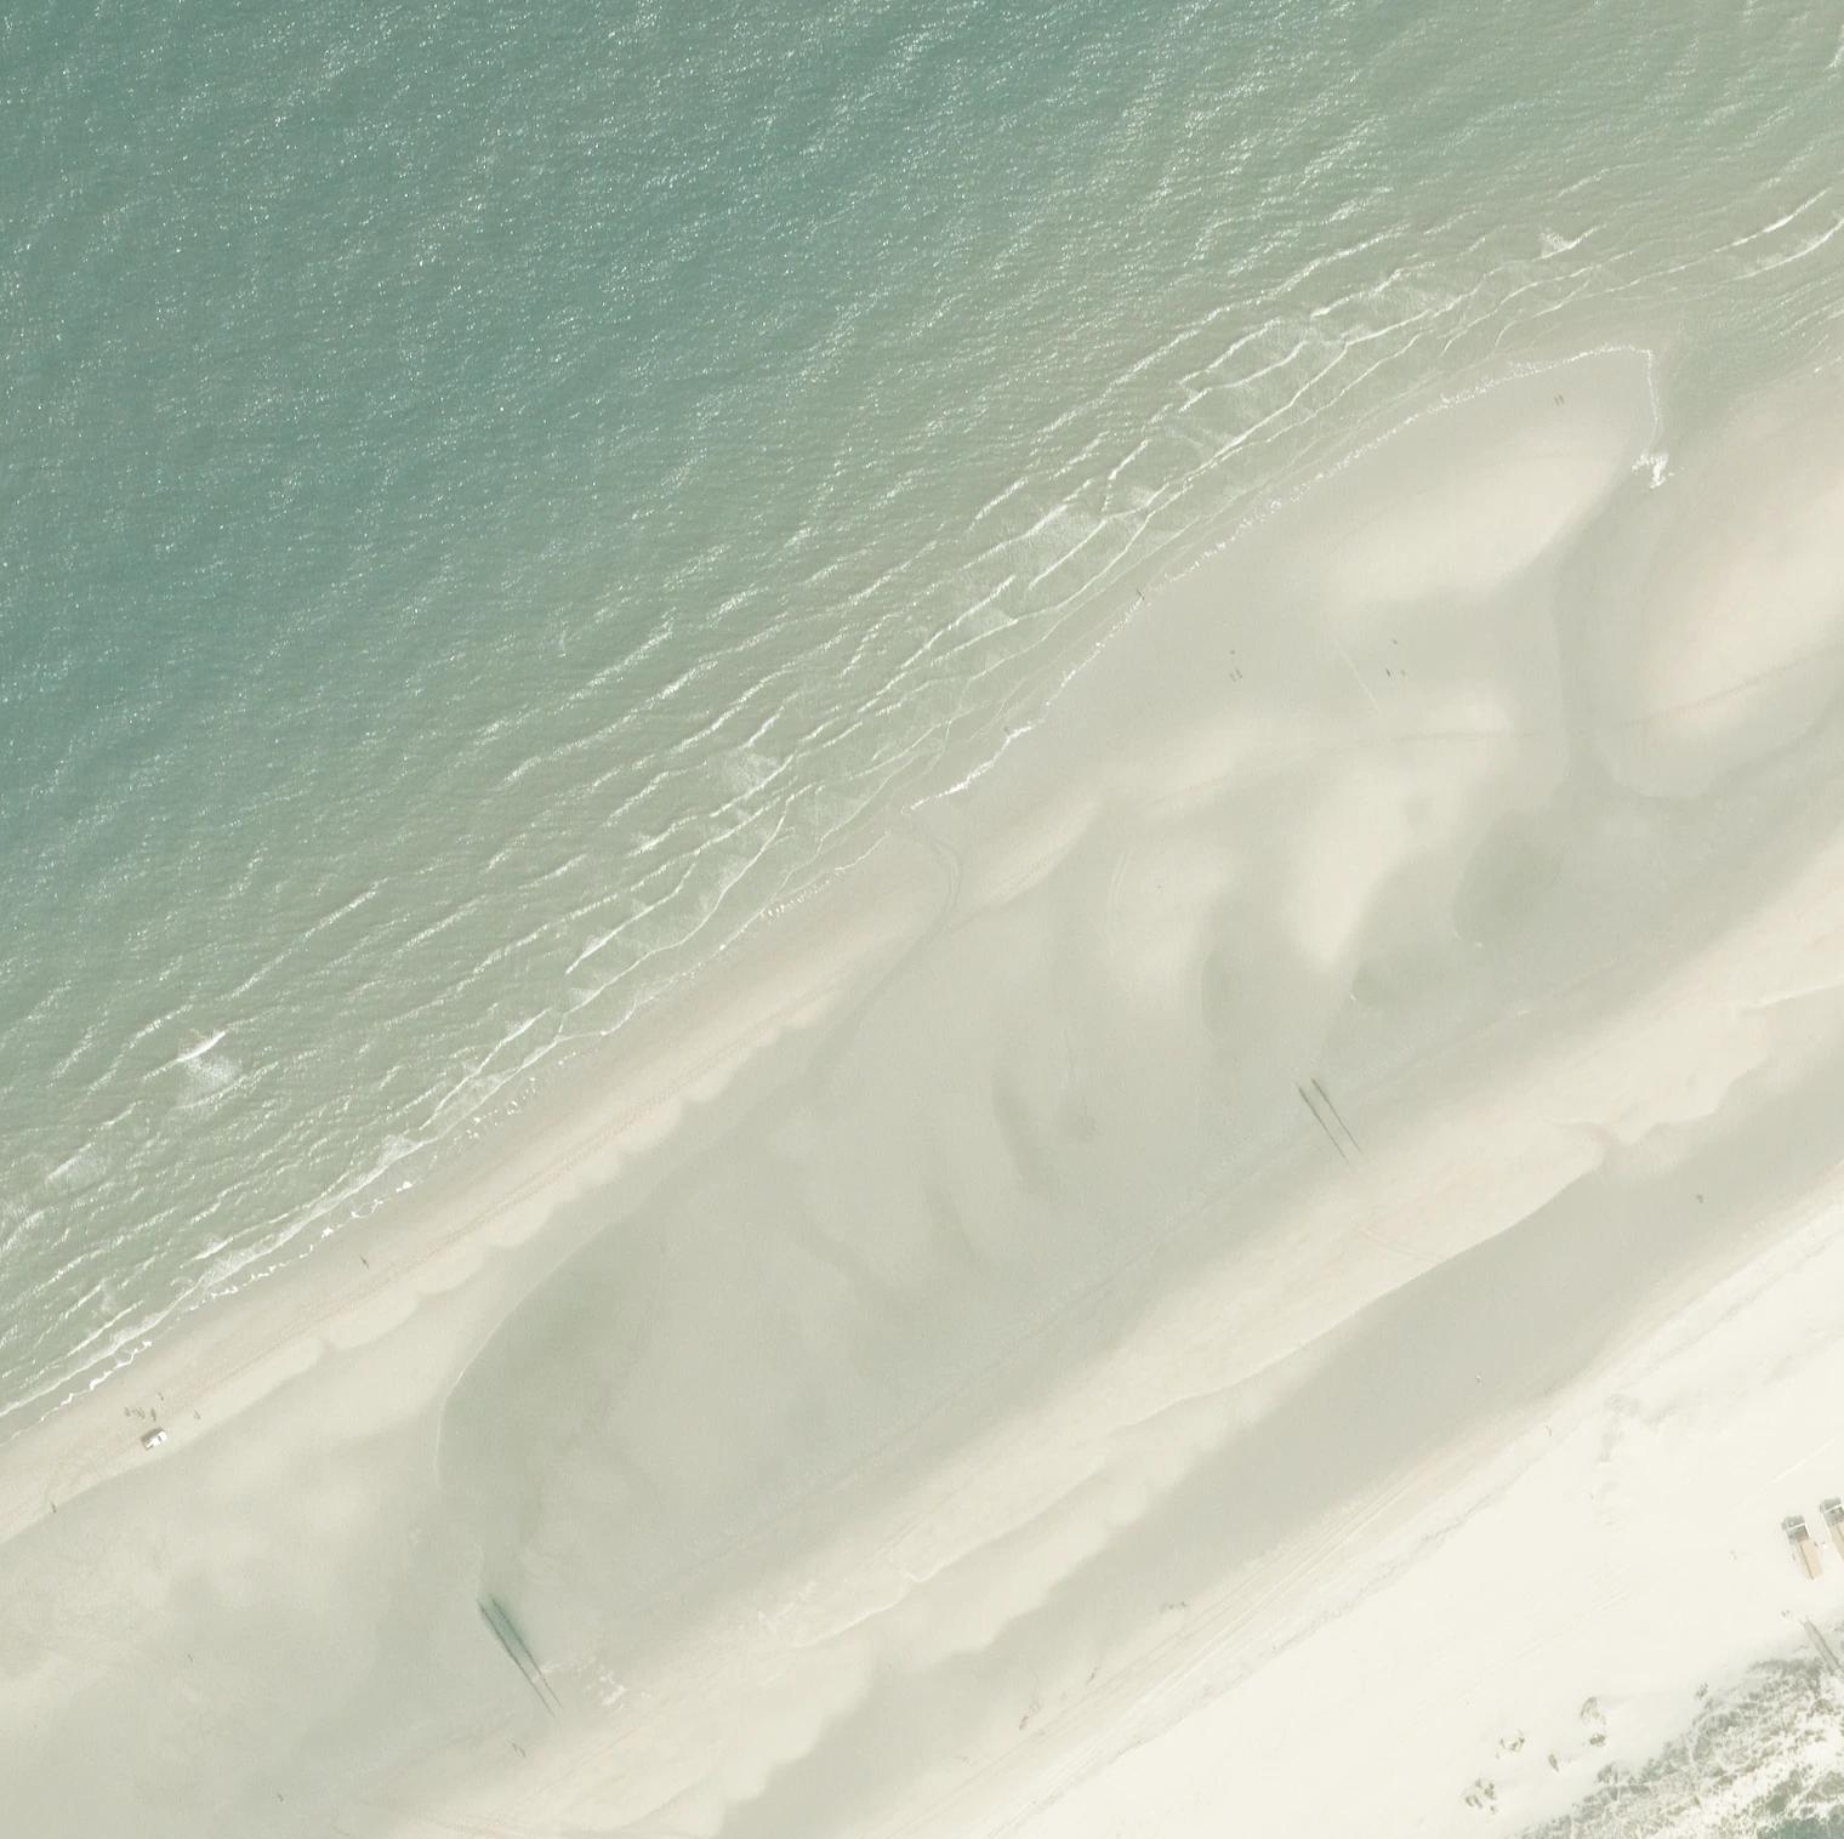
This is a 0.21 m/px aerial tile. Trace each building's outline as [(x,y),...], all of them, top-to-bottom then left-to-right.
[(1824,1517),(1839,1554),(1843,1552),(1843,1512),(1843,1510),(1824,1517)] [(1801,1534),(1782,1541),(1797,1578),(1816,1571),(1801,1534)]
